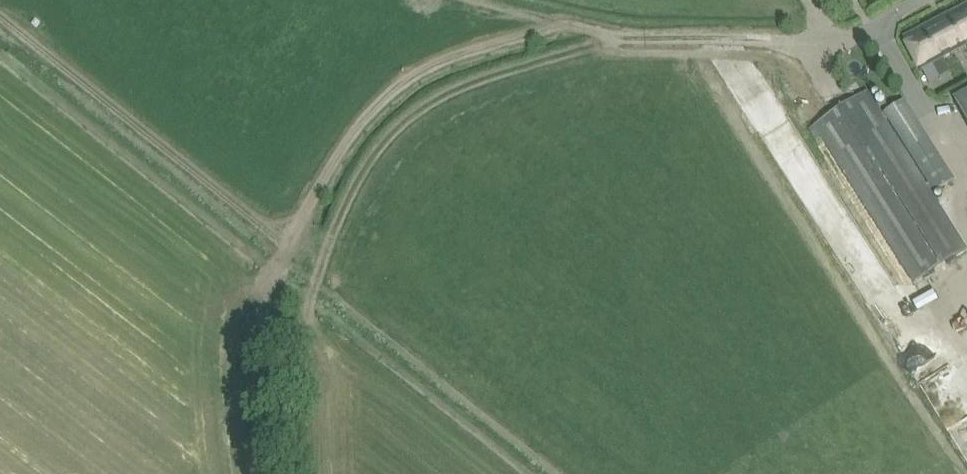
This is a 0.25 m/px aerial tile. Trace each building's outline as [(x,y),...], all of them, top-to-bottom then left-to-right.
[(904,39),(921,71),(966,46),(966,6),(904,39)] [(868,92),(810,128),(817,139),(823,136),(916,283),(966,250),(966,247),(934,195),(956,181),(905,101),(883,115),(868,92)] [(956,99),(966,120),(966,93),(956,99)]
